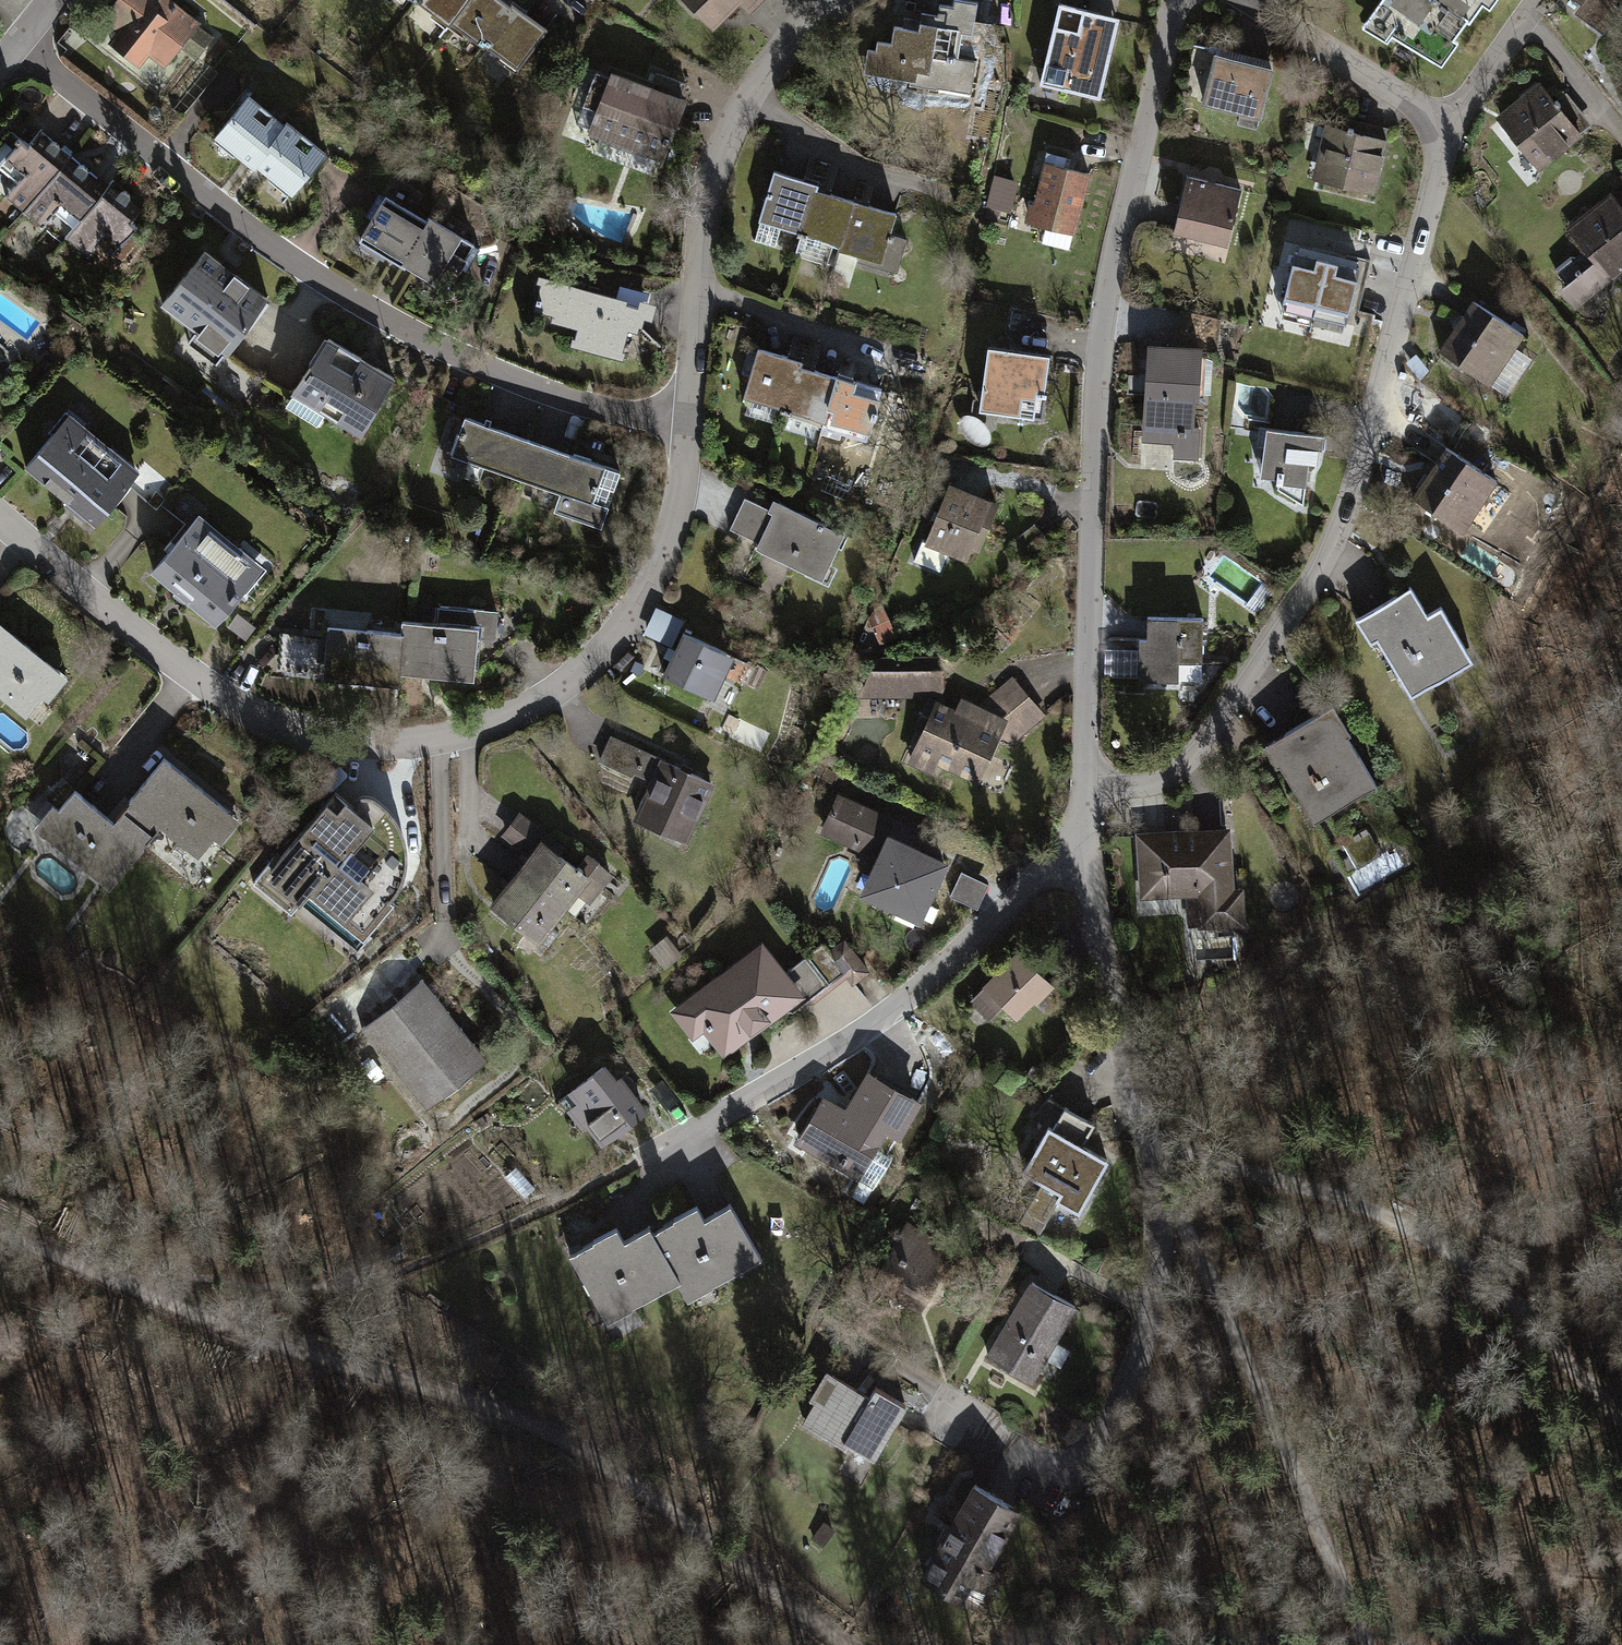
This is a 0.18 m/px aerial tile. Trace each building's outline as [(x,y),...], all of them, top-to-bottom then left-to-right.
[(172,0),(117,0),(99,23),(164,73),(203,23),(172,0)] [(490,0),(404,0),(511,78),(542,37),(490,0)] [(712,22),(736,0),(691,0),(712,22)] [(857,71),(905,79),(904,85),(963,95),(969,60),(953,57),(957,33),(966,34),(971,2),(960,0),(949,0),(948,6),(935,4),(933,16),(918,14),(917,20),(899,17),(898,26),(889,25),(886,43),(872,41),(870,50),(861,49),(857,71)] [(1367,20),(1443,70),(1490,0),(1381,0),(1367,20)] [(1558,1),(1606,37),(1621,16),(1621,0),(1558,0),(1558,1)] [(1120,20),(1062,7),(1044,87),(1101,100),(1120,20)] [(1272,67),(1203,52),(1192,104),(1260,119),(1272,67)] [(680,103),(591,72),(572,130),(660,160),(680,103)] [(1580,142),(1543,93),(1500,125),(1537,174),(1580,142)] [(321,157),(244,102),(211,147),(289,202),(321,157)] [(1386,143),(1328,133),(1319,185),(1376,196),(1386,143)] [(36,137),(0,189),(0,192),(103,263),(140,209),(36,137)] [(1090,178),(1041,166),(1027,222),(1076,234),(1090,178)] [(899,216),(774,180),(760,231),(885,266),(899,216)] [(1244,195),(1190,182),(1176,238),(1230,251),(1244,195)] [(472,243),(386,193),(359,239),(445,289),(472,243)] [(1613,197),(1574,223),(1598,258),(1559,285),(1579,314),(1621,284),(1621,210),(1613,197)] [(1326,259),(1295,252),(1282,306),(1313,313),(1326,259)] [(267,303),(203,255),(163,308),(227,356),(267,303)] [(1357,266),(1326,259),(1313,313),(1344,321),(1357,266)] [(655,306),(548,274),(536,315),(585,329),(581,343),(639,360),(655,306)] [(1528,335),(1480,303),(1445,355),(1493,387),(1528,335)] [(394,381),(326,344),(295,401),(363,437),(394,381)] [(1206,350),(1155,346),(1148,442),(1198,446),(1206,350)] [(1054,355),(989,348),(981,413),(1046,421),(1054,355)] [(881,396),(761,358),(747,402),(866,441),(881,396)] [(621,471),(464,416),(451,454),(567,494),(561,511),(601,526),(621,471)] [(134,481),(66,423),(28,467),(96,526),(134,481)] [(1320,438),(1265,433),(1261,477),(1304,507),(1320,438)] [(1502,488),(1449,454),(1417,504),(1470,538),(1502,488)] [(987,504),(945,487),(924,539),(966,556),(987,504)] [(846,535),(771,499),(748,546),(824,582),(846,535)] [(262,573),(193,524),(155,577),(223,626),(262,573)] [(1424,589),(1363,623),(1406,700),(1467,666),(1424,589)] [(658,604),(647,631),(677,643),(688,616),(658,604)] [(1204,620),(1143,617),(1141,681),(1202,683),(1204,620)] [(0,618),(0,688),(32,716),(67,676),(0,618)] [(398,634),(326,626),(321,674),(401,683),(402,670),(475,678),(480,630),(399,621),(398,634)] [(731,657),(685,636),(665,678),(711,700),(731,657)] [(1047,719),(1011,680),(972,710),(948,697),(937,658),(878,656),(862,699),(927,703),(911,751),(993,792),(1005,752),(1047,719)] [(1335,712),(1276,744),(1317,819),(1376,787),(1335,712)] [(719,779),(666,756),(639,818),(693,840),(719,779)] [(240,820),(162,758),(111,822),(68,788),(36,829),(108,887),(159,824),(206,862),(240,820)] [(951,845),(841,798),(823,839),(878,863),(865,893),(919,917),(951,845)] [(278,854),(255,882),(293,915),(301,906),(310,896),(366,943),(397,907),(364,879),(375,866),(357,850),(378,825),(350,802),(341,813),(331,804),(284,859),(278,854)] [(1240,830),(1138,836),(1141,898),(1185,895),(1187,928),(1245,925),(1240,830)] [(1356,859),(1383,852),(1377,833),(1351,841),(1356,859)] [(600,890),(541,844),(490,909),(548,955),(600,890)] [(982,905),(992,879),(965,869),(955,895),(982,905)] [(798,999),(759,946),(669,1012),(708,1065),(798,999)] [(1055,982),(1023,950),(985,988),(1017,1020),(1055,982)] [(484,1064),(425,985),(364,1031),(424,1110),(484,1064)] [(602,1064),(561,1097),(600,1147),(641,1114),(602,1064)] [(891,1133),(823,1099),(798,1148),(866,1182),(891,1133)] [(1114,1144),(1051,1109),(1014,1175),(1077,1210),(1114,1144)] [(643,1217),(571,1258),(608,1322),(681,1281),(692,1299),(761,1260),(726,1199),(655,1239),(643,1217)] [(938,1244),(902,1224),(871,1280),(916,1306),(933,1275),(923,1269),(938,1244)] [(1080,1314),(1029,1287),(988,1364),(1039,1390),(1080,1314)] [(904,1412),(827,1377),(803,1428),(880,1463),(904,1412)] [(1029,1512),(969,1482),(920,1578),(980,1608),(1029,1512)]
